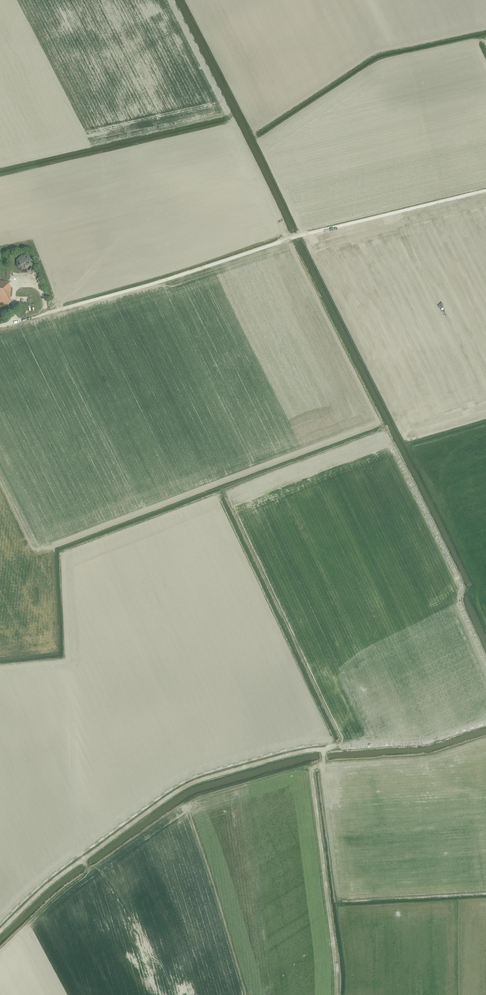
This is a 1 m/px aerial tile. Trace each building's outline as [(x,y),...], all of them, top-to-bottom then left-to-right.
[(16,263),(16,264),(16,265),(16,266),(16,267),(17,269),(18,270),(19,271),(20,271),(21,272),(22,272),(24,272),(25,272),(27,272),(28,272),(29,271),(30,270),(31,269),(32,268),(32,266),(32,265),(32,263),(32,262),(31,260),(30,259),(29,258),(27,257),(26,256),(23,256),(22,256),(20,257),(19,258),(18,259),(17,260),(16,261),(16,262),(16,263)] [(10,303),(10,287),(9,287),(9,282),(0,281),(0,303),(10,303)]
